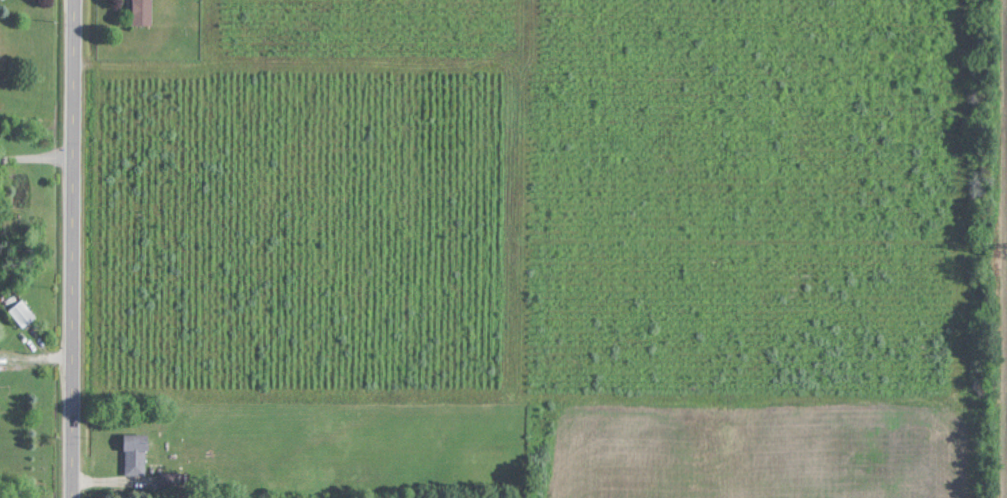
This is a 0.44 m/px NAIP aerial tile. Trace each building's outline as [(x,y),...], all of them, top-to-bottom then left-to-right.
[(153,24),(153,0),(133,0),(133,24),(153,24)] [(34,317),(20,302),(15,307),(28,322),(34,317)] [(125,474),(147,474),(147,433),(125,433),(125,474)]
